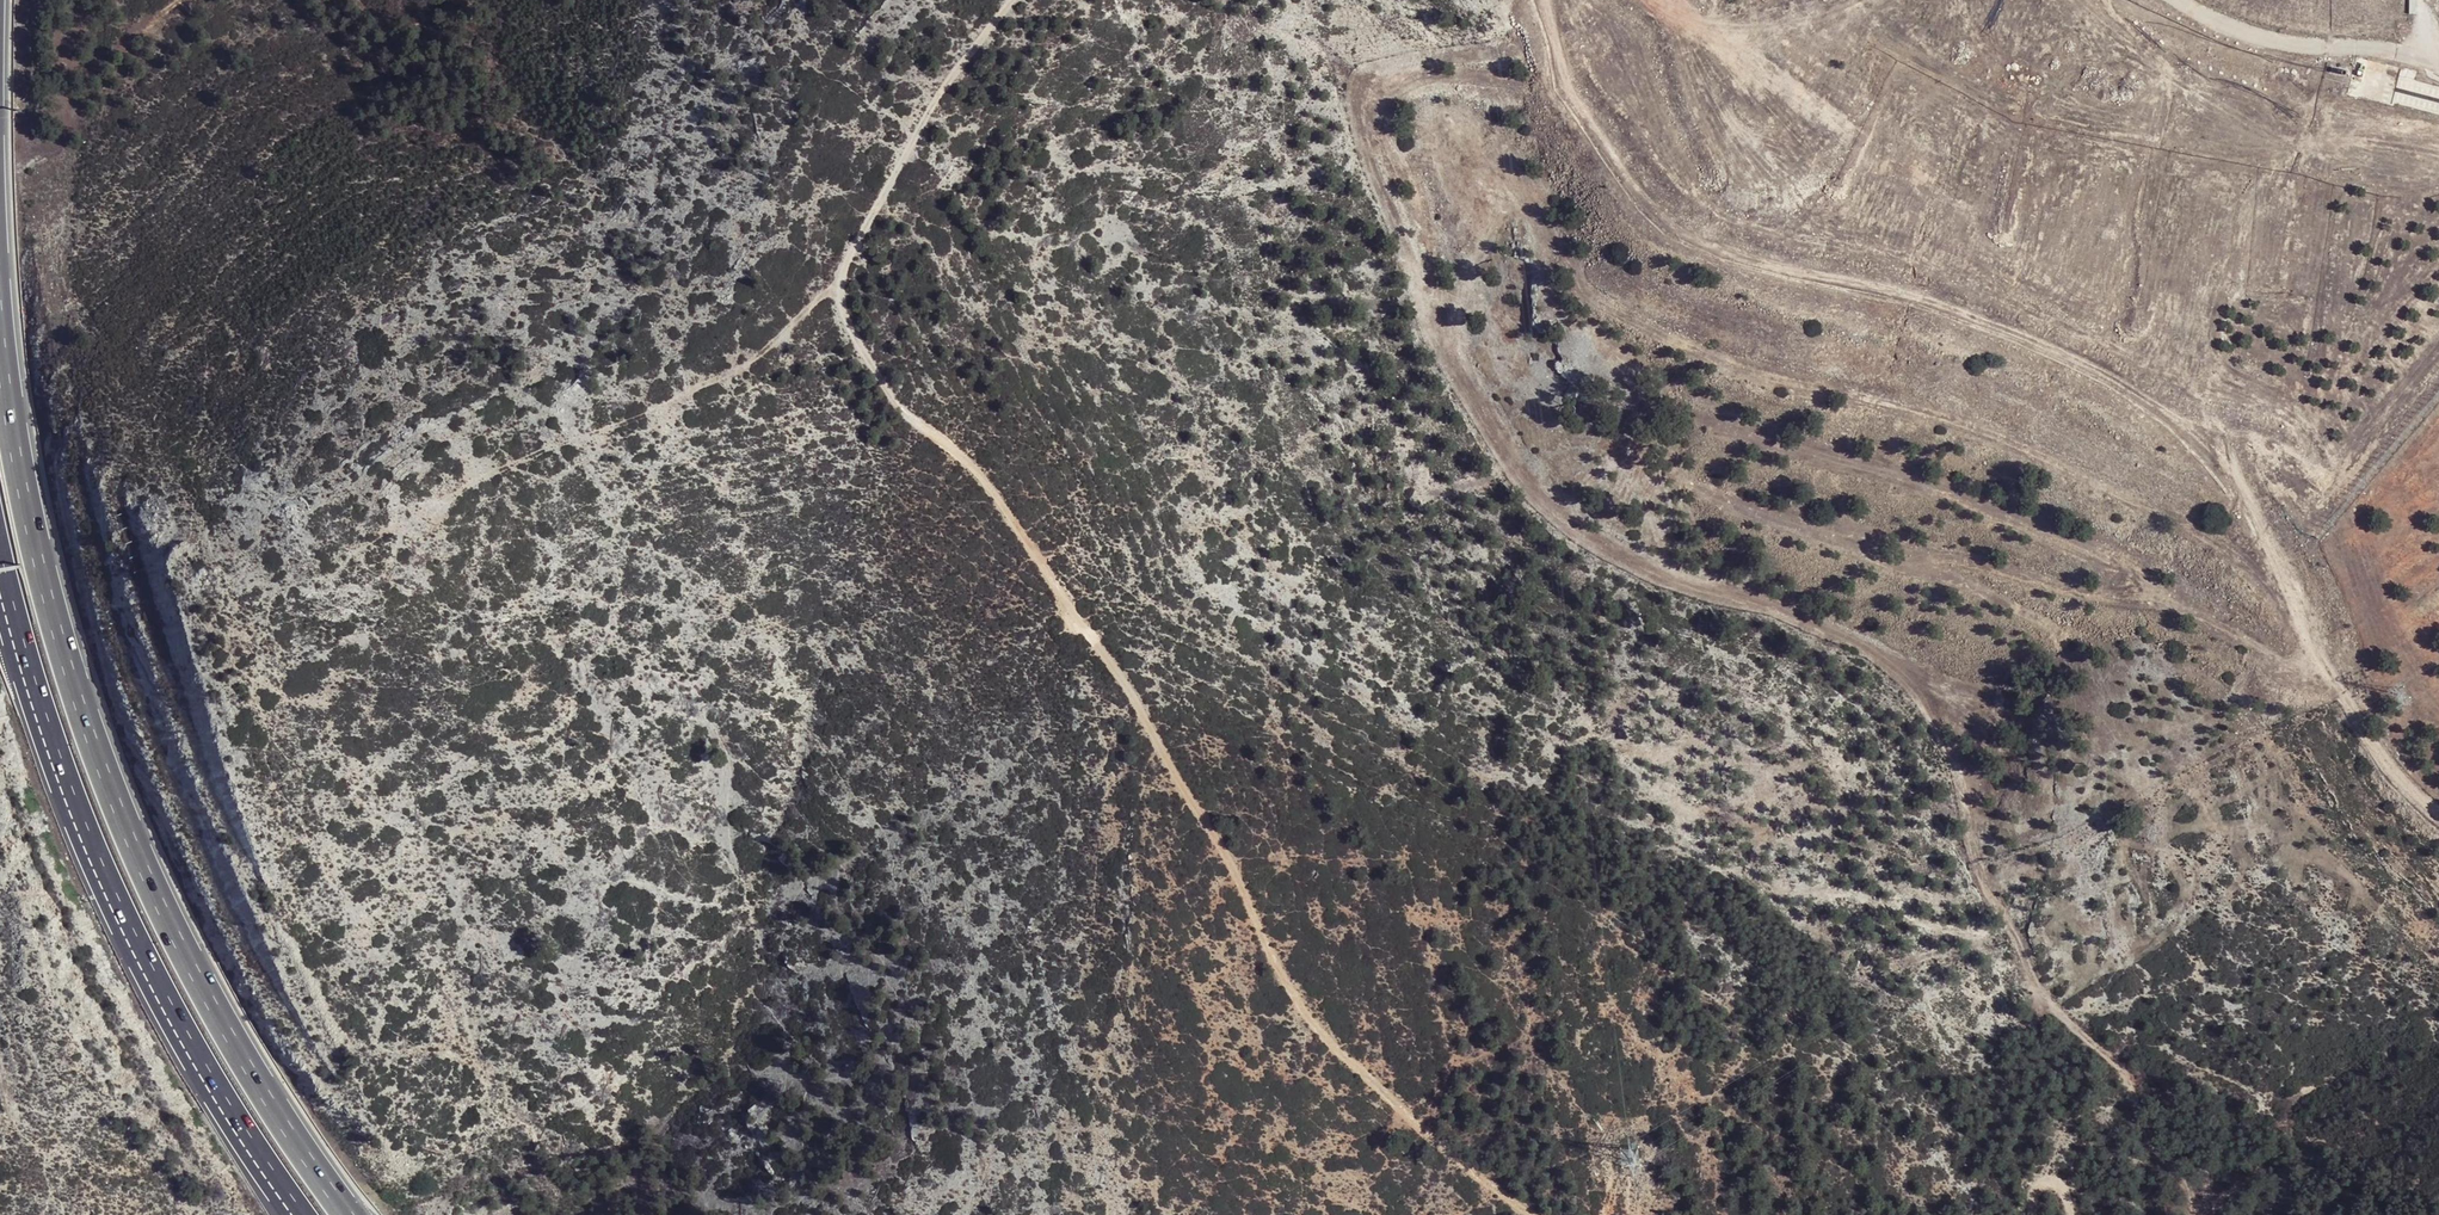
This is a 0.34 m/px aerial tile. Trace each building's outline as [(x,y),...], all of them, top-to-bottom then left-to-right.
[(2400,70),(2393,101),(2429,109),(2432,95),(2422,93),(2426,76),(2400,70)]
